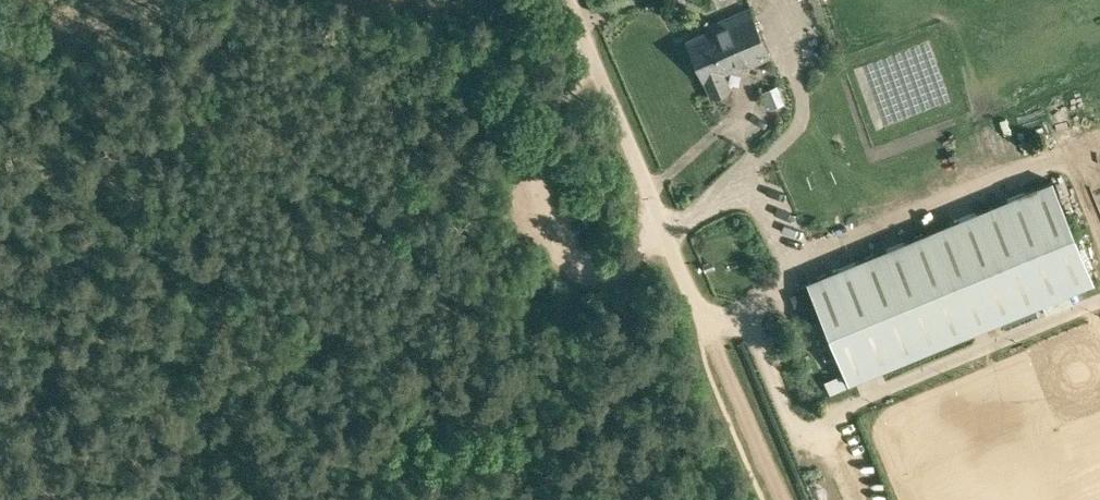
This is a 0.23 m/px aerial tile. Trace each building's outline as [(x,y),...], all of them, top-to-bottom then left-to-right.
[(734,70),(768,56),(747,4),(708,19),(711,26),(687,36),(710,93),(729,85),(723,70),(733,66),(734,70)] [(769,109),(784,102),(777,85),(761,91),(769,109)] [(1099,194),(1099,175),(1091,182),(1099,194)] [(849,382),(1092,281),(1051,179),(806,279),(849,382)]
